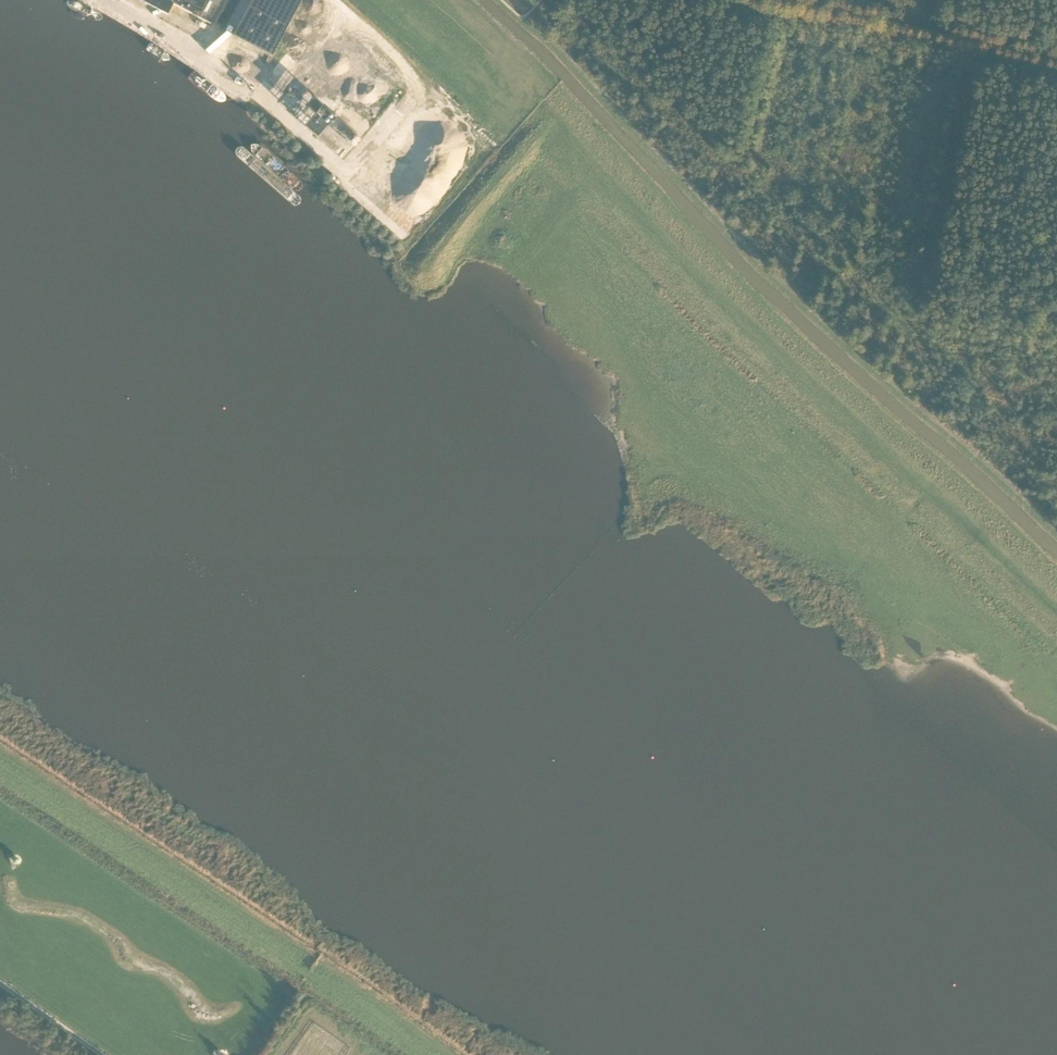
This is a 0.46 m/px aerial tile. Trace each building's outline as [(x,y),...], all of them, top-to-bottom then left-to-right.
[(167,15),(169,12),(173,4),(210,24),(211,23),(220,28),(234,0),(141,0),(167,15)] [(234,36),(272,56),(301,0),(252,0),(234,36)] [(357,134),(344,123),(323,106),(305,128),(318,138),(329,124),(337,130),(350,142),(357,134)]
